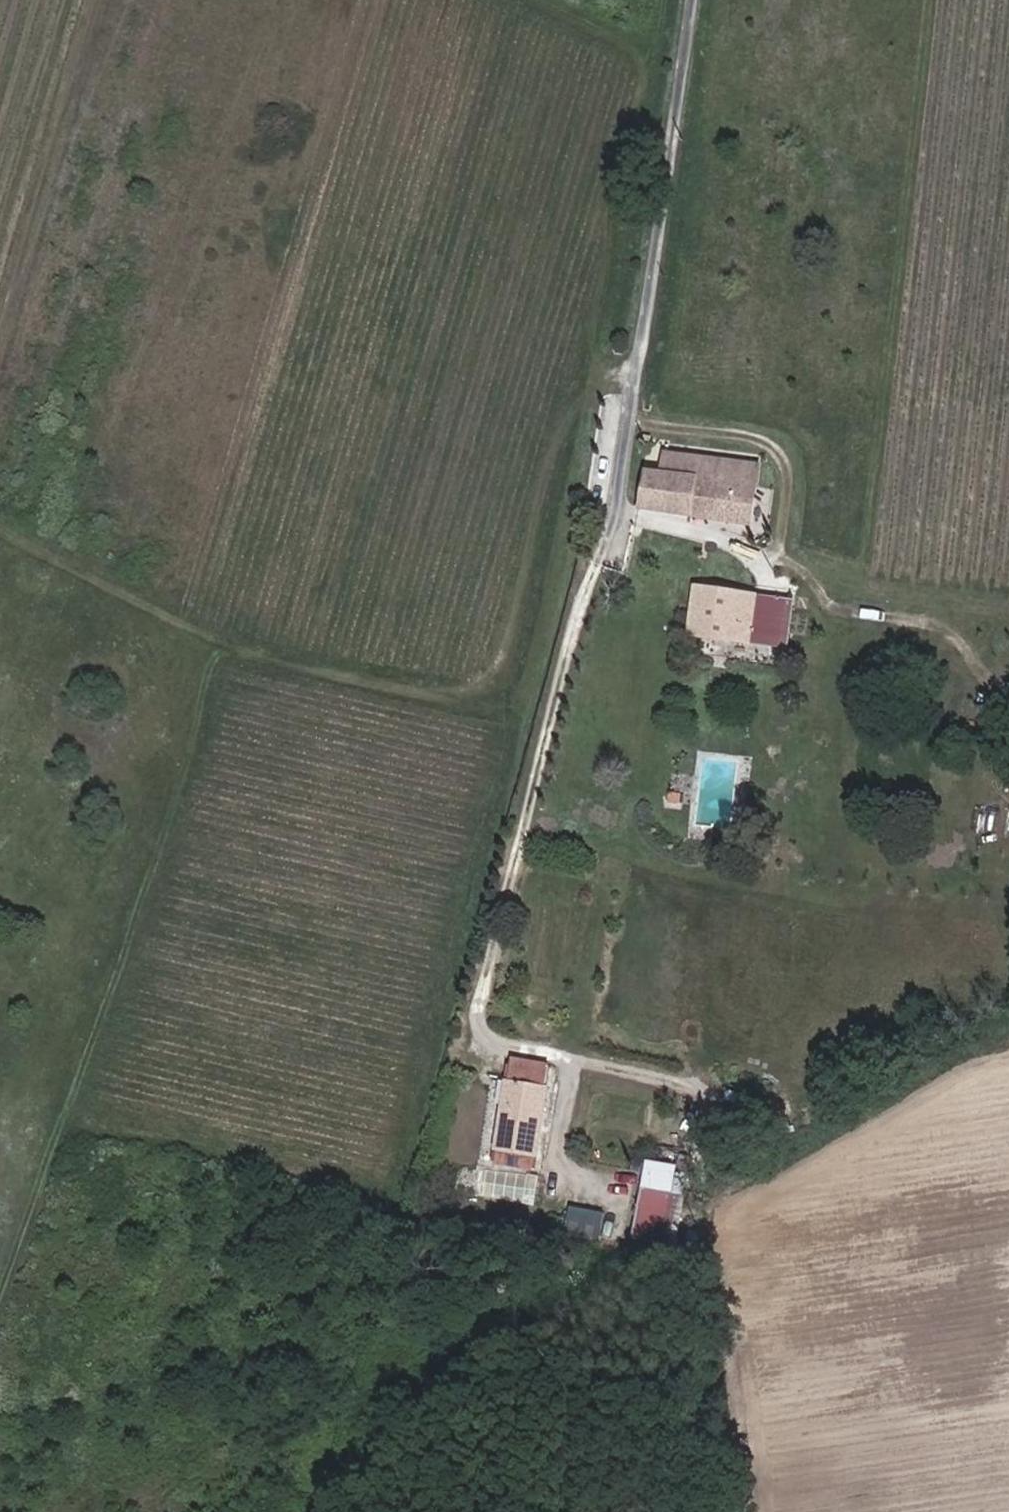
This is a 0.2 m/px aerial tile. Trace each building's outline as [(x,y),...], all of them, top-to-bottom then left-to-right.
[(727,465),(658,455),(655,472),(642,471),(636,508),(764,525),(770,488),(725,481),(727,465)] [(772,471),(727,465),(725,481),(770,488),(772,471)] [(750,628),(755,596),(730,592),(725,632),(749,635),(750,628)] [(755,596),(750,628),(782,632),(787,600),(755,596)] [(508,1075),(495,1176),(533,1181),(546,1079),(508,1075)] [(645,1192),(638,1243),(669,1247),(675,1196),(645,1192)] [(692,1198),(675,1196),(669,1247),(686,1249),(692,1198)] [(602,1240),(607,1210),(572,1205),(568,1235),(602,1240)]
